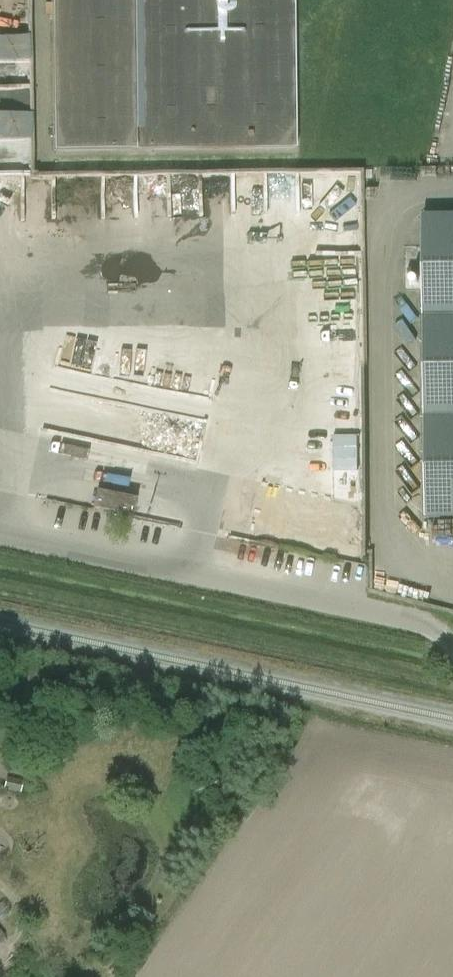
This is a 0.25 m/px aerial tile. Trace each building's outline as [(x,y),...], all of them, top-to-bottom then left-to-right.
[(53,152),(295,149),(296,0),(51,0),(53,152)] [(31,140),(27,34),(0,35),(0,141),(31,140)] [(422,216),(426,517),(452,517),(452,215),(422,216)] [(95,328),(142,343),(146,333),(177,344),(179,337),(188,340),(192,326),(205,330),(211,312),(143,290),(140,300),(128,296),(120,319),(100,312),(95,328)] [(97,490),(93,508),(133,516),(136,498),(97,490)] [(337,508),(251,491),(246,520),(332,536),(337,508)] [(10,910),(2,901),(0,903),(0,920),(10,910)]
